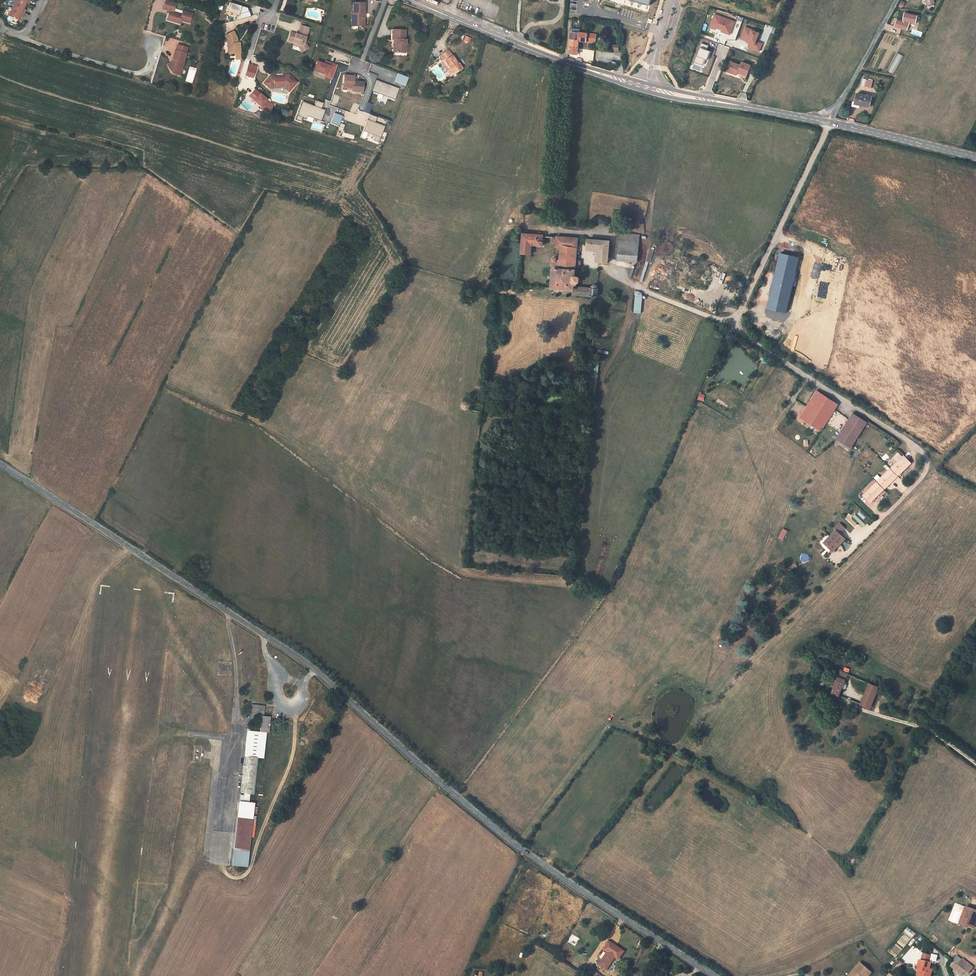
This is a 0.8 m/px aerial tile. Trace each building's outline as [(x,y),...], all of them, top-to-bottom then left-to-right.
[(9,16),(18,20),(20,17),(22,18),(26,10),(24,8),(26,3),(27,1),(30,2),(30,0),(16,0),(9,16)] [(167,0),(165,0),(162,9),(169,11),(167,17),(174,20),(176,22),(179,23),(180,20),(189,23),(191,13),(182,10),(181,14),(173,11),(175,3),(167,0)] [(352,13),(352,18),(354,18),(355,20),(355,23),(365,23),(365,16),(363,16),(363,13),(365,13),(366,2),(354,2),(354,13),(352,13)] [(249,9),(230,3),(228,11),(239,14),(237,20),(251,17),(249,9)] [(735,21),(714,14),(709,28),(716,30),(716,28),(722,30),(721,32),(730,35),(735,21)] [(296,34),(290,32),(288,41),(294,43),(293,45),(298,47),(301,52),(308,48),(305,41),(309,28),(301,26),(298,33),(298,35),(296,34)] [(753,29),(745,26),(740,39),(747,42),(747,43),(750,44),(748,48),(760,52),(763,44),(760,42),(759,45),(756,44),(760,33),(752,30),(753,29)] [(395,39),(395,52),(405,53),(406,40),(404,40),(405,30),(394,30),(394,35),(392,35),(392,39),(394,39),(395,39)] [(233,32),(224,36),(227,41),(227,45),(228,45),(228,49),(229,49),(229,54),(234,53),(239,53),(239,46),(237,46),(236,43),(236,37),(233,32)] [(596,34),(572,32),(571,40),(579,41),(579,42),(595,43),(596,34)] [(579,41),(571,40),(570,53),(578,54),(579,48),(579,42),(579,41)] [(709,46),(702,43),(695,62),(703,65),(705,59),(707,60),(710,52),(707,51),(709,46)] [(176,45),(174,50),(184,53),(186,48),(176,45)] [(174,50),(171,59),(172,60),(174,60),(173,63),(168,65),(170,68),(169,70),(171,73),(172,73),(176,72),(177,67),(181,69),(183,62),(182,62),(185,53),(184,53),(174,50)] [(458,66),(457,64),(448,51),(440,56),(443,62),(445,61),(450,69),(448,70),(447,71),(450,76),(461,68),(459,65),(458,66)] [(896,69),(902,56),(897,53),(891,66),(896,69)] [(324,65),(316,62),(313,72),(324,76),(324,78),(331,80),(337,65),(325,61),(324,65)] [(741,65),(733,63),(730,72),(737,75),(737,73),(747,76),(751,65),(742,62),(741,65)] [(256,70),(247,68),(245,76),(253,78),(256,70)] [(408,78),(398,74),(395,82),(405,86),(408,78)] [(270,76),(264,83),(270,89),(274,84),(275,85),(278,85),(278,86),(282,86),(285,89),(286,88),(289,90),(296,82),(288,75),(285,78),(285,77),(282,77),(282,76),(274,76),(270,76)] [(354,77),(344,75),(343,85),(352,86),(352,90),(352,91),(362,92),(363,82),(357,81),(353,81),(353,79),(354,77)] [(399,89),(376,80),(372,90),(395,100),(399,89)] [(271,112),(274,104),(266,102),(268,100),(255,89),(248,96),(254,101),(253,102),(262,109),(271,112)] [(872,97),(859,94),(858,97),(856,97),(855,103),(854,107),(859,108),(860,106),(870,108),(872,97)] [(315,106),(302,102),(296,120),(301,122),(303,119),(307,120),(308,116),(321,121),(325,110),(321,108),(323,104),(317,101),(315,106)] [(343,116),(334,113),(330,124),(338,127),(343,116)] [(377,117),(369,114),(361,137),(366,139),(368,133),(376,136),(374,140),(379,142),(385,126),(375,122),(377,117)] [(640,235),(620,233),(617,261),(637,262),(640,235)] [(543,236),(523,234),(522,254),(531,254),(532,245),(530,245),(530,242),(539,243),(539,245),(539,246),(542,246),(543,245),(543,242),(542,241),(543,241),(543,236)] [(598,297),(598,287),(596,285),(594,285),(592,287),(592,289),(575,287),(575,284),(578,284),(580,282),(580,279),(579,277),(575,277),(576,271),(575,270),(575,269),(576,269),(578,245),(571,244),(571,247),(569,247),(570,238),(557,237),(556,247),(557,247),(557,250),(561,250),(560,260),(557,260),(557,259),(556,259),(554,258),(553,259),(553,260),(553,261),(554,262),(552,289),(573,290),(573,295),(598,297)] [(578,245),(578,238),(570,238),(569,247),(571,247),(571,244),(578,245)] [(610,241),(588,239),(588,248),(600,249),(600,262),(608,263),(610,241)] [(654,250),(650,249),(640,282),(642,283),(649,262),(650,263),(654,250)] [(800,259),(779,254),(766,309),(787,314),(800,259)] [(817,391),(800,418),(821,431),(838,405),(817,391)] [(462,406),(462,409),(466,410),(469,409),(470,406),(469,403),(481,404),(482,400),(467,398),(466,402),(463,403),(461,406),(462,406)] [(853,414),(837,439),(851,448),(867,423),(853,414)] [(904,456),(863,496),(870,503),(911,463),(904,456)] [(855,514),(853,516),(863,527),(865,525),(855,514)] [(836,530),(824,543),(832,550),(837,545),(838,546),(845,539),(836,530)] [(838,677),(832,693),(839,696),(842,689),(844,684),(845,680),(838,677)] [(869,683),(861,704),(870,708),(879,687),(869,683)] [(264,716),(265,707),(252,705),(251,713),(250,713),(249,718),(253,719),(254,714),(261,715),(261,716),(264,716)] [(21,717),(24,710),(15,706),(12,713),(19,716),(21,717)] [(16,721),(19,716),(12,713),(9,718),(16,721)] [(269,732),(271,717),(262,717),(260,732),(269,732)] [(241,793),(245,794),(250,794),(255,795),(259,758),(264,758),(266,733),(250,731),(248,731),(241,793)] [(239,802),(233,865),(248,867),(254,803),(249,803),(244,802),(239,802)] [(967,925),(974,928),(975,923),(975,911),(966,907),(963,913),(967,914),(963,924),(967,925)] [(967,928),(967,925),(963,924),(967,914),(963,913),(959,925),(967,928)] [(608,952),(602,961),(604,962),(609,966),(616,957),(619,959),(624,952),(610,942),(605,949),(608,952)] [(923,954),(921,961),(929,963),(930,956),(923,954)] [(957,956),(953,961),(958,965),(962,960),(957,956)] [(965,971),(970,965),(963,959),(962,960),(958,965),(965,971)] [(918,969),(921,970),(920,975),(931,975),(931,972),(929,972),(930,969),(931,963),(929,963),(921,961),(920,961),(918,969)] [(863,965),(860,968),(856,967),(853,971),(854,973),(851,975),(869,975),(872,972),(863,965)] [(965,971),(958,965),(954,971),(960,975),(961,975),(965,971)]
